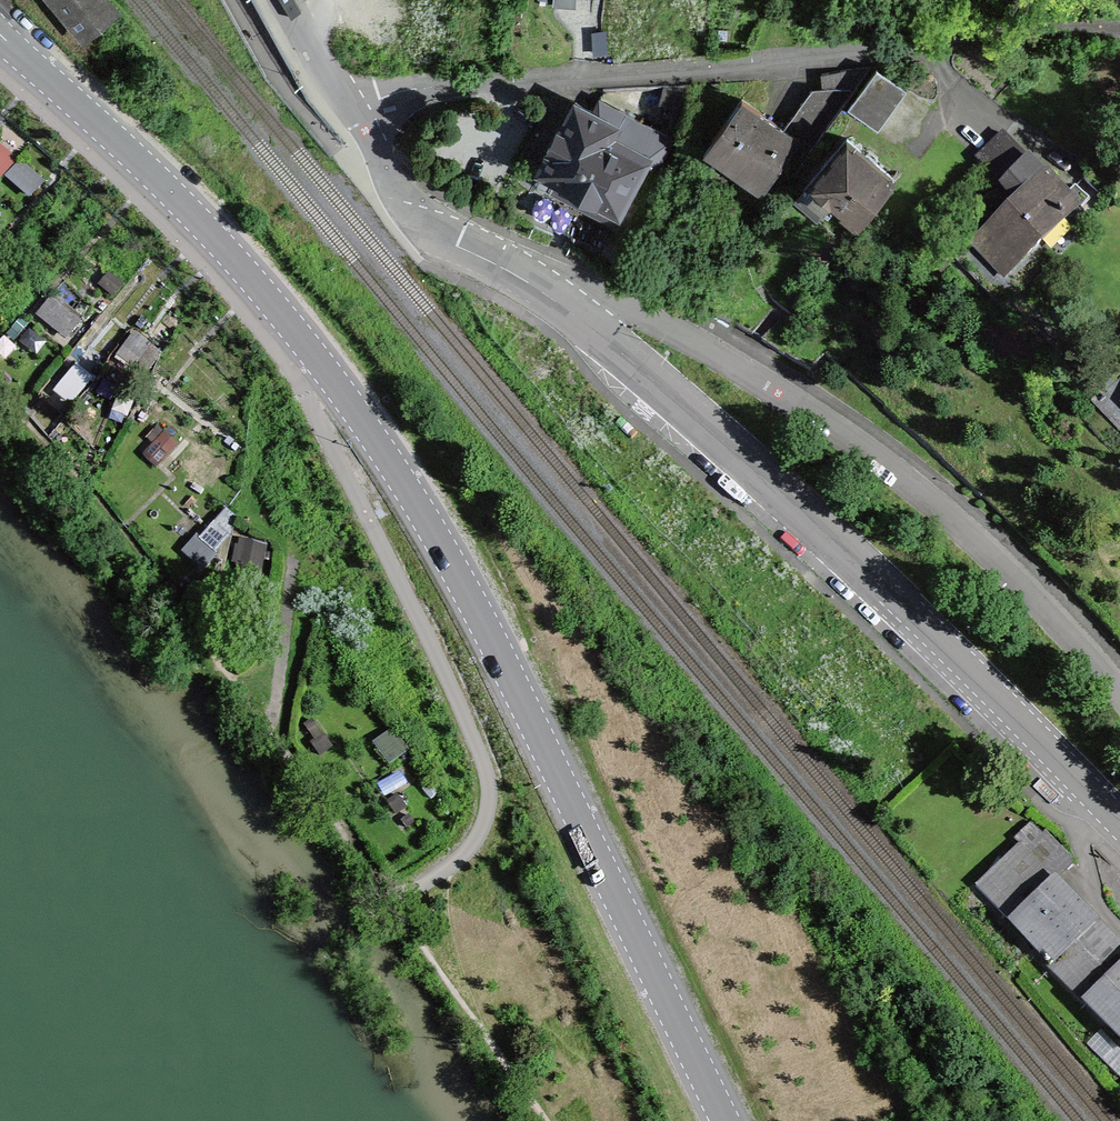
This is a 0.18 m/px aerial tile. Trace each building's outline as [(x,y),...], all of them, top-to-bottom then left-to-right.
[(82,35),(113,9),(106,0),(53,0),(82,35)] [(877,69),(848,110),(875,129),(904,89),(877,69)] [(170,84),(164,90),(175,102),(181,96),(170,84)] [(851,92),(823,91),(818,98),(839,113),(852,95),(851,92)] [(810,93),(791,120),(819,141),(839,113),(818,98),(810,93)] [(783,131),(741,100),(709,145),(746,171),(739,181),(760,196),(782,166),(799,142),(783,131)] [(575,102),(540,168),(544,170),(537,183),(551,190),(552,188),(615,221),(646,161),(658,167),(673,138),(623,112),(620,119),(596,106),(593,112),(575,102)] [(819,141),(791,120),(783,131),(799,142),(782,166),(795,175),(819,141)] [(848,139),(804,189),(827,209),(834,202),(857,223),(895,179),(848,139)] [(0,145),(0,184),(19,161),(0,145)] [(28,202),(46,182),(21,160),(3,181),(28,202)] [(1016,201),(1043,175),(1023,160),(999,183),(1016,201)] [(1016,201),(973,242),(1006,276),(1064,220),(1058,213),(1070,201),(1044,174),(1043,175),(1016,201)] [(108,275),(97,290),(112,301),(123,287),(108,275)] [(81,316),(58,297),(53,303),(68,314),(76,321),(81,316)] [(50,300),(39,314),(57,328),(68,314),(53,303),(50,300)] [(76,321),(68,314),(57,328),(69,337),(80,324),(76,321)] [(129,340),(120,352),(148,371),(157,360),(129,340)] [(76,372),(73,370),(56,391),(72,403),(95,376),(82,365),(76,372)] [(148,393),(143,401),(153,408),(159,400),(148,393)] [(170,428),(165,433),(171,439),(176,433),(170,428)] [(154,444),(164,434),(158,429),(148,439),(154,444)] [(171,439),(165,433),(164,434),(154,444),(166,455),(176,444),(171,439)] [(179,472),(168,484),(185,500),(206,478),(193,466),(187,472),(185,470),(181,474),(179,472)] [(185,500),(168,484),(163,489),(181,506),(186,500),(185,500)] [(162,512),(154,505),(146,513),(154,520),(162,512)] [(213,524),(200,538),(214,551),(227,536),(219,529),(232,515),(226,510),(214,524),(213,524)] [(317,727),(310,718),(302,724),(310,733),(317,727)] [(408,750),(392,727),(372,742),(388,764),(408,750)] [(332,747),(321,732),(309,742),(320,756),(332,747)] [(406,807),(396,793),(385,801),(395,814),(406,807)] [(413,822),(407,814),(399,820),(406,828),(413,822)] [(1031,824),(1014,841),(1017,845),(1019,844),(1055,880),(1057,881),(1075,863),(1044,832),(1041,834),(1031,824)] [(1010,923),(1055,880),(1019,844),(1017,845),(974,887),(1010,923)] [(1055,880),(1010,923),(1041,955),(1045,950),(1055,961),(1096,922),(1057,881),(1055,880)] [(1055,961),(1050,966),(1085,1002),(1119,968),(1119,947),(1096,922),(1055,961)] [(1085,1002),(1119,1038),(1119,968),(1085,1002)]
